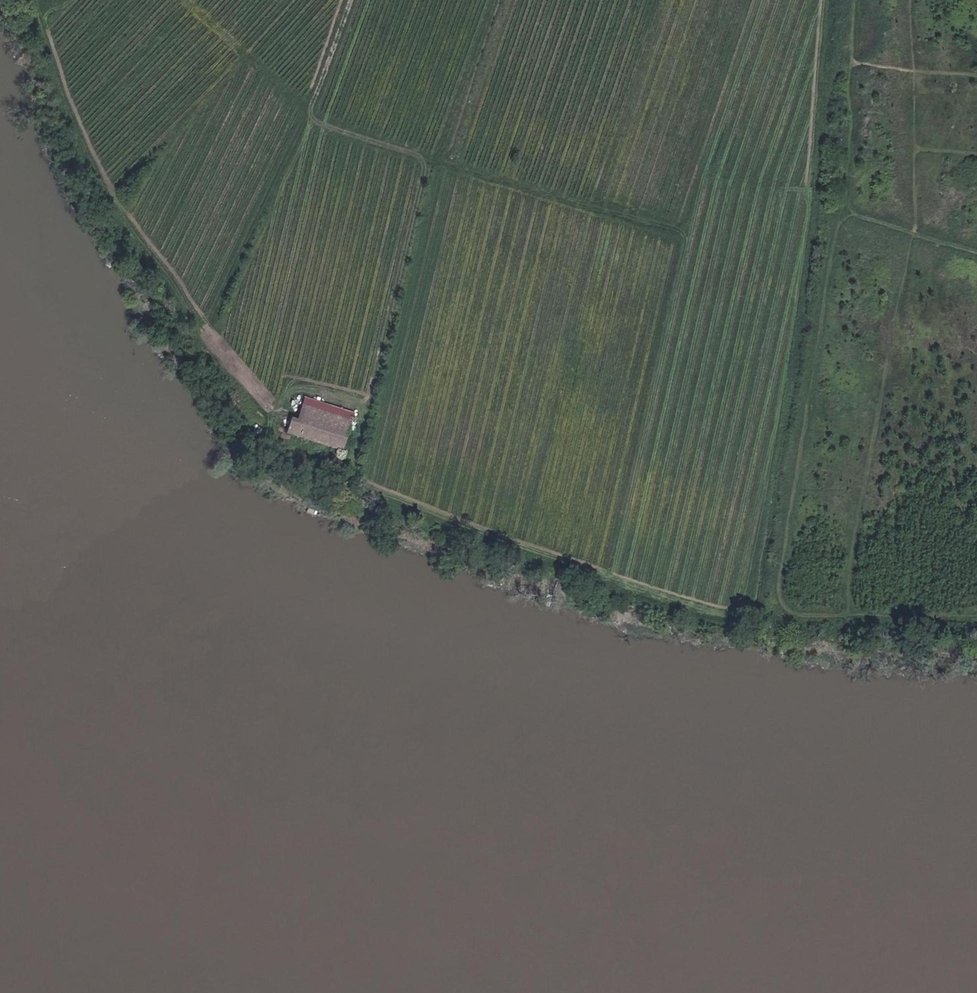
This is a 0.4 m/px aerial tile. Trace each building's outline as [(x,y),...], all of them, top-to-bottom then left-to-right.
[(340,453),(353,422),(307,405),(300,419),(294,417),(288,430),(340,453)]
